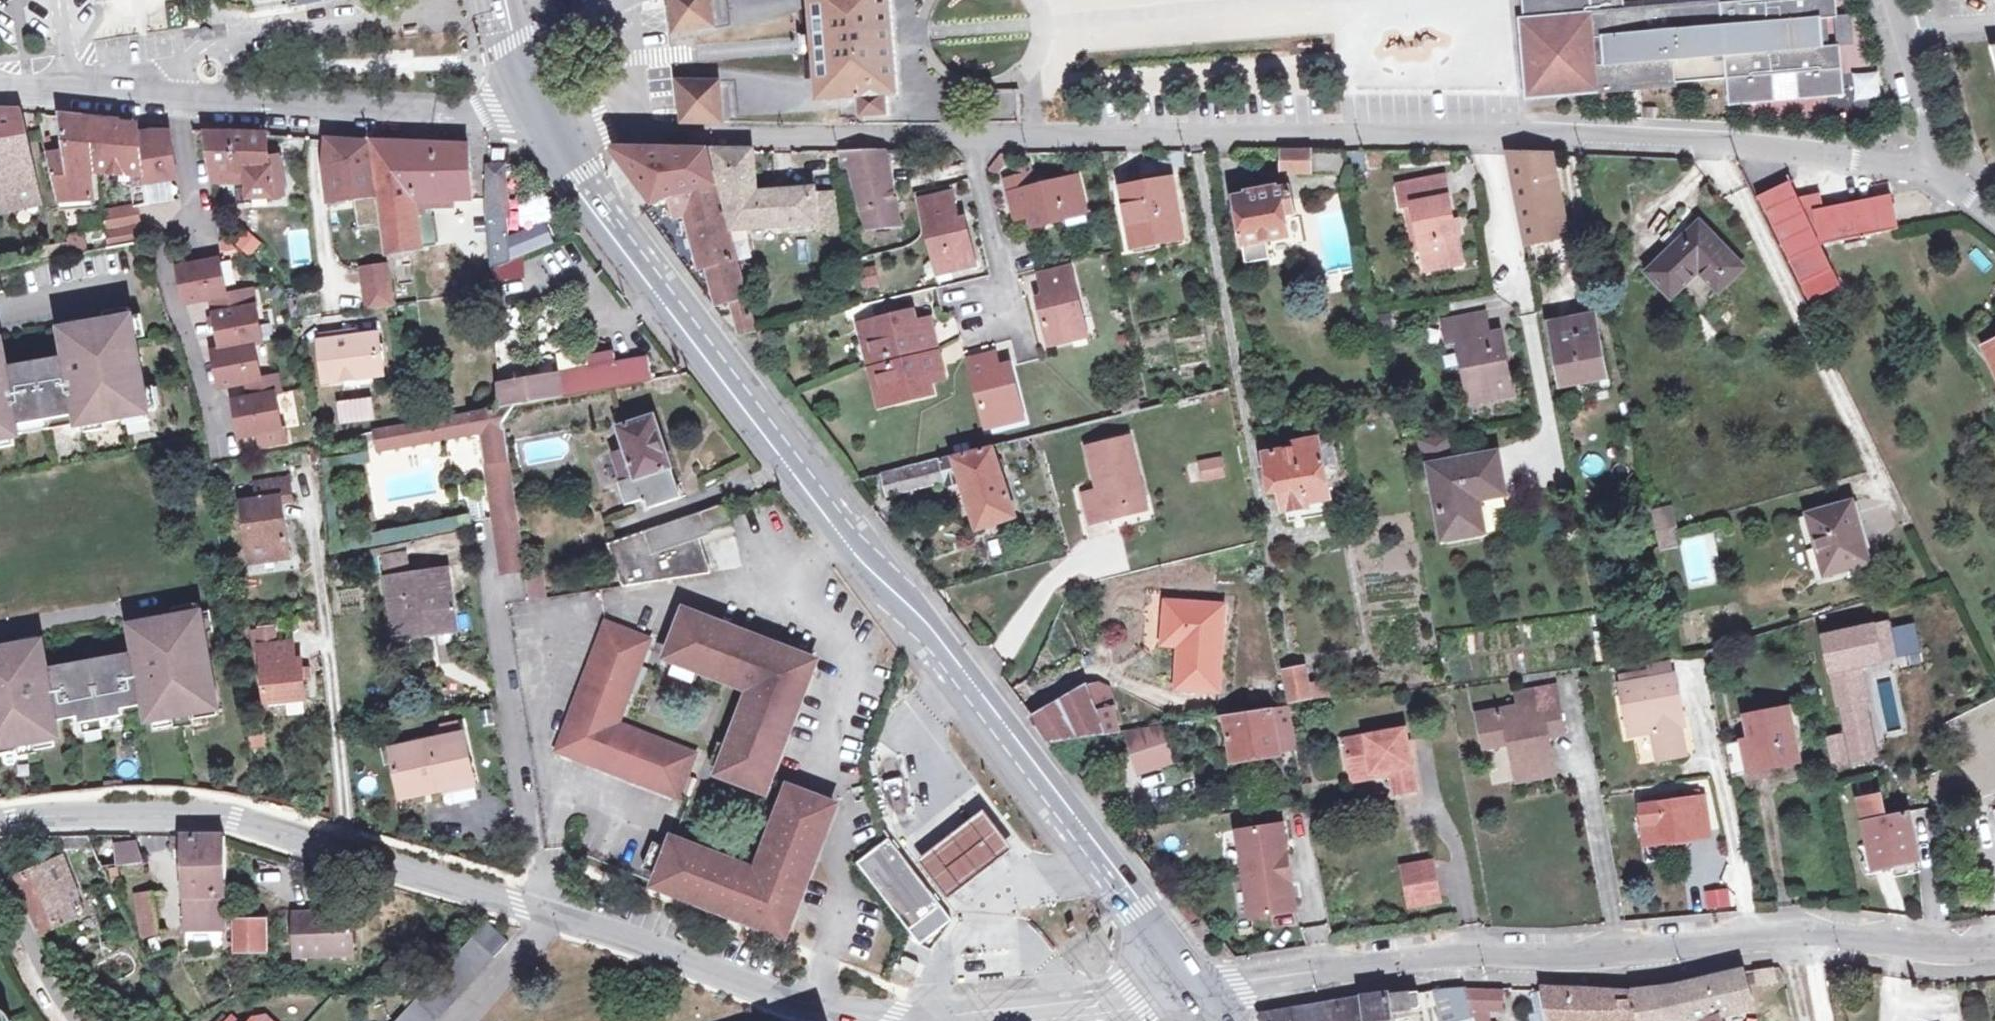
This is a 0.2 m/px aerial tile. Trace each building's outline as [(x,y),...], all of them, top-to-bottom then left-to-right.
[(676,33),(715,27),(711,0),(672,0),(676,33)] [(892,0),(815,0),(817,32),(819,53),(822,99),(862,96),(863,118),(890,116),(888,94),(898,93),(892,0)] [(1523,21),(1521,22),(1522,38),(1528,99),(1599,92),(1598,90),(1629,88),(1629,90),(1676,86),(1676,84),(1726,80),(1729,107),(1776,103),(1774,82),(1796,80),(1798,101),(1845,98),(1843,75),(1842,75),(1840,48),(1840,46),(1838,46),(1829,47),(1828,36),(1817,37),(1816,29),(1822,28),(1821,20),(1835,19),(1838,19),(1838,17),(1836,0),(1719,0),(1720,4),(1680,8),(1679,0),(1674,0),(1643,3),(1644,11),(1625,12),(1624,0),(1522,0),(1523,21)] [(1855,46),(1852,16),(1838,17),(1838,19),(1835,19),(1838,46),(1840,46),(1840,48),(1855,46)] [(803,54),(819,53),(817,32),(801,33),(802,44),(803,54)] [(720,80),(697,82),(680,83),(683,127),(723,122),(720,80)] [(1014,113),(1010,88),(990,91),(994,116),(1014,113)] [(23,133),(18,110),(0,110),(0,137),(23,133)] [(62,115),(65,152),(68,175),(52,177),(60,210),(90,210),(90,201),(92,200),(91,172),(96,173),(86,118),(62,115)] [(126,175),(132,176),(123,122),(104,120),(86,118),(96,173),(126,175)] [(137,133),(138,133),(138,123),(123,122),(132,176),(126,175),(131,208),(146,205),(144,184),(143,177),(137,133)] [(23,133),(0,137),(0,209),(37,201),(23,133)] [(138,133),(137,133),(143,177),(144,184),(145,184),(177,179),(170,133),(138,133)] [(269,184),(268,168),(268,133),(206,133),(211,174),(249,175),(250,198),(283,198),(283,185),(269,184)] [(373,143),(327,140),(325,168),(330,205),(380,197),(373,143)] [(380,197),(388,255),(422,249),(417,215),(414,202),(454,201),(472,200),(469,146),(373,143),(380,197)] [(709,151),(640,151),(613,151),(656,206),(671,200),(677,217),(688,214),(702,268),(707,267),(718,304),(731,301),(740,334),(755,331),(709,151)] [(753,151),(713,151),(733,229),(816,224),(816,231),(835,229),(833,195),(815,196),(815,191),(757,195),(753,151)] [(68,175),(65,152),(47,156),(52,177),(68,175)] [(885,186),(878,152),(841,152),(843,167),(853,167),(859,196),(870,229),(902,226),(893,185),(885,186)] [(887,152),(878,152),(885,186),(893,185),(887,152)] [(1182,152),(1160,152),(1160,165),(1181,165),(1182,152)] [(1349,171),(1349,170),(1345,152),(1281,152),(1282,171),(1349,171)] [(1552,155),(1510,155),(1526,245),(1568,236),(1552,155)] [(485,184),(486,219),(490,270),(499,267),(498,252),(510,252),(506,218),(509,217),(506,165),(487,165),(485,184)] [(279,167),(268,168),(269,184),(283,185),(279,167)] [(1008,182),(1011,194),(1028,189),(1025,177),(1008,182)] [(1077,177),(1028,189),(1011,194),(1015,209),(1028,206),(1031,216),(1034,228),(1067,220),(1069,228),(1089,223),(1077,177)] [(1402,209),(1407,208),(1414,206),(1427,270),(1462,264),(1445,177),(1398,186),(1402,209)] [(1171,180),(1120,188),(1132,253),(1182,244),(1171,180)] [(1820,245),(1898,228),(1890,194),(1824,208),(1820,193),(1798,198),(1790,182),(1758,197),(1810,299),(1839,285),(1820,245)] [(1247,197),(1235,199),(1247,262),(1270,258),(1267,242),(1291,237),(1286,213),(1294,212),(1289,189),(1276,191),(1275,188),(1247,193),(1247,197)] [(921,199),(922,206),(954,200),(952,191),(921,199)] [(1908,224),(1921,220),(1916,197),(1902,201),(1908,224)] [(922,206),(935,258),(946,255),(950,269),(974,264),(966,230),(951,234),(949,224),(959,223),(958,220),(954,200),(922,206)] [(454,207),(454,201),(414,202),(417,215),(424,215),(423,209),(454,207)] [(1017,219),(1031,216),(1028,206),(1015,209),(1017,219)] [(1419,272),(1427,270),(1414,206),(1407,208),(1419,272)] [(964,220),(958,220),(959,223),(949,224),(951,234),(966,230),(964,220)] [(1700,222),(1647,273),(1670,295),(1698,269),(1718,290),(1742,267),(1700,222)] [(227,255),(235,245),(250,256),(261,242),(236,223),(218,248),(227,255)] [(84,232),(67,233),(68,249),(86,248),(84,232)] [(946,255),(935,258),(939,272),(950,269),(946,255)] [(226,296),(219,261),(178,269),(184,298),(194,296),(195,303),(211,300),(214,315),(244,310),(241,293),(226,296)] [(390,264),(362,267),(368,309),(395,306),(390,264)] [(1051,343),(1076,338),(1073,323),(1083,321),(1071,270),(1040,277),(1045,298),(1046,300),(1056,298),(1058,307),(1043,310),(1051,343)] [(252,290),(241,293),(244,310),(214,315),(221,351),(254,344),(262,343),(252,290)] [(185,305),(195,303),(194,296),(184,298),(185,305)] [(1040,299),(1043,310),(1058,307),(1056,298),(1046,300),(1045,298),(1040,299)] [(5,352),(0,353),(0,440),(19,437),(17,427),(78,417),(79,426),(123,418),(125,425),(150,420),(130,309),(105,313),(106,319),(93,322),(94,327),(96,335),(64,341),(67,357),(7,367),(5,352)] [(913,313),(876,322),(878,335),(864,338),(870,361),(936,346),(932,331),(918,334),(916,323),(913,313)] [(1486,315),(1444,323),(1448,344),(1459,342),(1471,404),(1513,396),(1501,333),(1489,335),(1486,315)] [(1562,385),(1581,381),(1607,376),(1596,318),(1551,327),(1562,385)] [(929,320),(916,323),(918,334),(932,331),(929,320)] [(1073,323),(1076,338),(1087,335),(1083,321),(1073,323)] [(862,325),(864,338),(878,335),(876,322),(862,325)] [(63,333),(64,341),(96,335),(94,327),(63,333)] [(500,409),(513,407),(653,383),(649,357),(615,363),(613,354),(588,359),(589,368),(557,374),(557,376),(526,381),(522,331),(494,333),(500,409)] [(319,342),(324,383),(383,375),(378,334),(319,342)] [(1985,347),(1994,369),(1994,342),(1985,347)] [(254,344),(221,351),(213,352),(219,382),(229,380),(230,386),(247,383),(250,399),(274,394),(275,395),(280,394),(277,376),(261,379),(254,344)] [(872,369),(878,394),(892,390),(895,403),(932,394),(930,383),(927,372),(942,369),(938,353),(872,369)] [(584,356),(556,356),(556,366),(585,365),(584,356)] [(996,356),(986,359),(989,372),(999,369),(996,356)] [(986,427),(1012,421),(1008,407),(1020,404),(1011,366),(999,369),(989,372),(986,359),(970,362),(986,427)] [(944,380),(942,369),(927,372),(930,383),(944,380)] [(230,386),(229,380),(219,382),(220,388),(230,386)] [(892,390),(878,394),(881,406),(895,403),(892,390)] [(242,409),(236,411),(240,433),(241,437),(281,430),(275,395),(274,394),(250,399),(240,400),(242,409)] [(372,397),(336,400),(338,424),(373,421),(372,397)] [(240,400),(234,402),(236,411),(242,409),(240,400)] [(1024,418),(1020,404),(1008,407),(1012,421),(1024,418)] [(481,433),(487,478),(511,475),(503,420),(513,407),(500,409),(412,426),(414,445),(481,433)] [(654,496),(677,489),(652,416),(617,428),(624,449),(627,456),(617,459),(624,482),(620,483),(627,504),(645,499),(648,509),(657,506),(654,496)] [(375,452),(413,446),(409,426),(371,433),(375,452)] [(1430,464),(1430,467),(1443,538),(1478,531),(1472,499),(1504,493),(1497,454),(1454,462),(1449,435),(1420,440),(1425,465),(1430,464)] [(1097,490),(1103,512),(1143,502),(1127,437),(1087,447),(1097,490)] [(1310,503),(1332,498),(1326,472),(1321,445),(1320,440),(1294,444),(1295,449),(1265,455),(1272,494),(1280,493),(1285,513),(1311,507),(1310,503)] [(1332,443),(1321,445),(1326,472),(1338,469),(1332,443)] [(627,456),(624,449),(615,452),(617,459),(627,456)] [(914,466),(919,488),(944,482),(946,486),(962,483),(977,530),(1015,518),(993,450),(957,459),(955,456),(914,466)] [(1201,481),(1225,476),(1220,454),(1196,460),(1201,481)] [(919,488),(914,466),(881,474),(886,496),(919,488)] [(525,572),(511,475),(487,478),(502,575),(525,572)] [(292,502),(289,479),(255,484),(258,501),(241,503),(249,562),(290,557),(285,522),(282,522),(279,503),(292,502)] [(654,496),(657,506),(680,499),(677,489),(654,496)] [(1103,512),(1097,490),(1082,494),(1091,525),(1106,521),(1103,512)] [(630,535),(646,581),(715,571),(704,537),(714,533),(713,529),(736,522),(730,502),(630,535)] [(1146,512),(1143,502),(1103,512),(1106,521),(1146,512)] [(1852,502),(1808,515),(1825,574),(1869,562),(1852,502)] [(1825,574),(1808,515),(1799,517),(1816,577),(1825,574)] [(641,584),(626,538),(608,544),(623,587),(641,584)] [(383,557),(393,628),(431,624),(432,632),(454,629),(447,572),(410,577),(407,554),(383,557)] [(1219,692),(1223,630),(1213,630),(1215,606),(1166,602),(1163,637),(1184,638),(1184,646),(1179,646),(1178,650),(1175,688),(1219,692)] [(18,753),(17,745),(60,738),(58,721),(78,718),(80,725),(123,717),(122,710),(146,707),(148,722),(189,715),(191,723),(219,718),(210,665),(207,665),(205,656),(208,655),(199,604),(172,609),(173,615),(162,617),(163,624),(164,631),(133,636),(135,652),(47,668),(44,653),(12,659),(11,652),(10,645),(0,647),(0,756),(18,753)] [(1224,607),(1215,606),(1213,630),(1223,630),(1224,607)] [(814,660),(685,610),(669,655),(752,687),(721,771),(765,788),(814,660)] [(650,637),(606,619),(555,750),(678,797),(696,753),(617,722),(650,637)] [(1891,620),(1824,635),(1843,733),(1825,737),(1830,762),(1848,758),(1849,762),(1850,761),(1845,735),(1874,729),(1861,664),(1882,660),(1880,651),(1897,648),(1891,620)] [(132,630),(133,636),(164,631),(163,624),(132,630)] [(431,624),(393,628),(394,638),(432,632),(431,624)] [(275,629),(260,631),(262,653),(266,702),(307,697),(303,658),(295,659),(294,642),(277,645),(275,629)] [(254,654),(262,653),(260,631),(252,632),(254,654)] [(1163,647),(1178,650),(1179,646),(1184,646),(1184,638),(1163,637),(1163,647)] [(43,646),(11,652),(12,659),(44,653),(43,646)] [(1311,697),(1309,686),(1306,668),(1285,672),(1290,701),(1311,697)] [(1678,718),(1684,717),(1675,674),(1619,684),(1628,735),(1652,731),(1658,760),(1685,755),(1679,726),(1678,718)] [(1331,682),(1309,686),(1311,697),(1334,693),(1331,682)] [(1545,725),(1562,721),(1559,701),(1556,701),(1553,687),(1518,694),(1521,708),(1479,716),(1486,748),(1511,744),(1517,781),(1554,774),(1548,737),(1545,725)] [(1051,743),(1104,735),(1100,724),(1086,688),(1033,719),(1051,743)] [(1278,752),(1296,749),(1288,706),(1225,716),(1232,762),(1278,756),(1278,752)] [(1787,709),(1748,716),(1753,738),(1726,743),(1731,772),(1796,759),(1787,709)] [(1564,733),(1562,721),(1545,725),(1548,737),(1564,733)] [(1112,722),(1100,724),(1104,735),(1119,733),(1117,726),(1113,727),(1112,722)] [(1186,722),(1161,726),(1163,737),(1188,734),(1186,722)] [(1168,761),(1159,726),(1129,731),(1141,770),(1168,761)] [(1879,755),(1874,729),(1845,735),(1850,761),(1879,755)] [(1390,768),(1391,775),(1395,794),(1415,790),(1404,730),(1344,739),(1350,775),(1390,768)] [(390,749),(393,762),(398,786),(439,778),(441,789),(475,782),(464,733),(390,749)] [(1351,781),(1391,775),(1390,768),(1350,775),(1351,781)] [(439,778),(398,786),(400,798),(441,789),(439,778)] [(1887,808),(1903,805),(1898,783),(1883,786),(1887,808)] [(673,839),(656,882),(656,884),(785,934),(834,805),(790,788),(757,872),(673,839)] [(1880,795),(1859,800),(1873,866),(1917,858),(1907,814),(1885,818),(1880,795)] [(1641,806),(1646,841),(1708,833),(1703,797),(1641,806)] [(1282,825),(1238,832),(1251,917),(1295,910),(1291,882),(1284,883),(1279,855),(1287,854),(1282,825)] [(185,848),(185,862),(186,862),(227,861),(226,836),(172,835),(173,847),(185,848)] [(890,837),(858,862),(923,942),(955,917),(890,837)] [(112,841),(114,865),(140,863),(139,839),(112,841)] [(1291,882),(1287,854),(1279,855),(1284,883),(1291,882)] [(17,877),(41,934),(75,919),(70,908),(64,910),(60,903),(73,898),(68,886),(73,883),(63,858),(17,877)] [(186,862),(185,862),(186,929),(227,928),(227,861),(186,862)] [(1403,887),(1436,881),(1433,862),(1399,868),(1403,887)] [(113,883),(120,882),(118,869),(112,870),(113,883)] [(1439,901),(1436,881),(1403,887),(1407,907),(1439,901)] [(1728,887),(1703,890),(1706,907),(1730,904),(1728,887)] [(158,932),(151,893),(137,894),(145,937),(158,932)] [(331,904),(331,913),(353,913),(353,904),(331,904)] [(353,913),(331,913),(296,914),(296,957),(354,955),(353,913)] [(236,953),(262,952),(262,921),(235,922),(236,953)] [(185,945),(219,945),(219,932),(185,931),(185,945)] [(1774,968),(1758,970),(1761,982),(1776,979),(1774,968)] [(1685,1020),(1691,1020),(1721,1014),(1751,1006),(1744,972),(1677,987),(1685,1020)] [(445,977),(400,1020),(434,1020),(462,994),(445,977)] [(1471,1010),(1465,992),(1464,987),(1432,990),(1436,1001),(1450,997),(1457,1020),(1474,1020),(1471,1010)] [(1631,990),(1544,987),(1545,994),(1550,1020),(1639,1020),(1631,990)] [(1654,988),(1655,992),(1662,1020),(1685,1020),(1677,987),(1654,988)] [(1655,992),(1654,988),(1631,990),(1639,1020),(1662,1020),(1655,992)] [(1260,1018),(1262,1020),(1397,1020),(1397,1014),(1407,1013),(1411,1010),(1419,1009),(1423,1006),(1420,991),(1395,994),(1261,1017),(1260,1018)] [(1501,991),(1465,992),(1471,1010),(1501,1009),(1501,991)] [(1540,994),(1544,1020),(1550,1020),(1545,994),(1540,994)]
